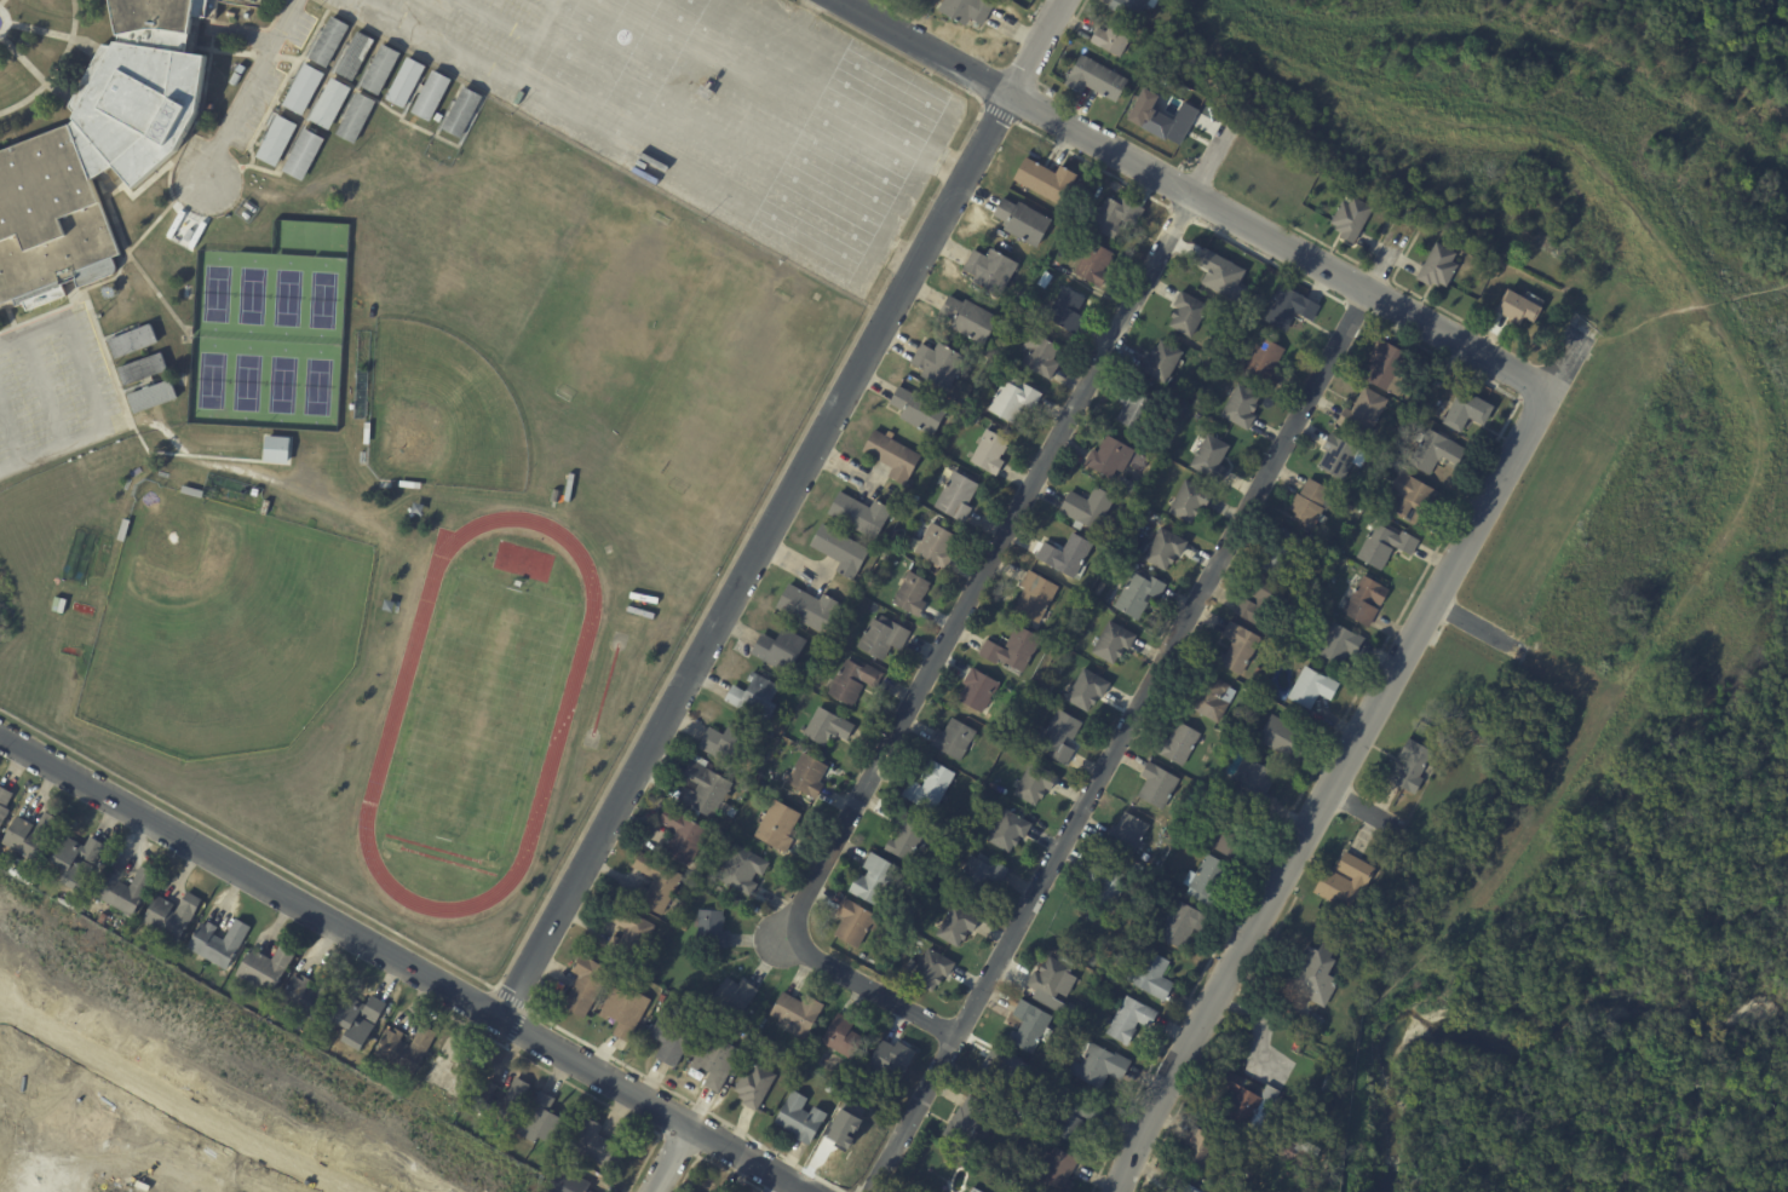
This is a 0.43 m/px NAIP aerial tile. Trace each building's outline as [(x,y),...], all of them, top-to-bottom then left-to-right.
[(117,35),(110,0),(208,0),(205,18),(191,16),(189,33),(188,35),(186,41),(186,46),(185,52),(206,56),(196,113),(176,150),(132,188),(113,166),(108,168),(102,172),(96,175),(90,179),(119,254),(115,255),(111,257),(114,264),(115,267),(113,272),(110,275),(77,288),(74,280),(67,282),(61,284),(65,295),(25,310),(23,303),(15,305),(13,301),(12,299),(0,304),(0,150),(69,123),(73,120),(71,117),(74,113),(68,106),(73,96),(97,52),(102,45),(111,46),(113,42),(116,42),(117,35)] [(939,11),(945,0),(986,0),(988,1),(995,5),(984,24),(972,18),(967,27),(939,11)] [(1114,7),(1117,0),(1154,0),(1143,22),(1114,7)] [(349,25),(326,67),(307,57),(330,16),(349,25)] [(1138,28),(1123,58),(1092,42),(1099,27),(1109,33),(1116,18),(1138,28)] [(334,71),(356,30),(373,40),(351,81),(334,71)] [(399,53),(378,96),(360,86),(381,44),(399,53)] [(1105,94),(1090,87),(1085,94),(1067,85),(1082,54),(1132,80),(1121,103),(1105,94)] [(406,56),(425,67),(402,108),(384,98),(406,56)] [(300,115),(281,104),(304,63),(323,74),(300,115)] [(241,64),(248,68),(245,74),(237,70),(241,64)] [(431,69),(450,79),(429,121),(409,111),(431,69)] [(350,88),(328,129),(307,119),(330,77),(350,88)] [(462,86),(482,96),(459,138),(441,128),(462,86)] [(1125,120),(1178,147),(1197,109),(1181,102),(1174,116),(1153,106),(1158,96),(1142,87),(1125,120)] [(1053,98),(1048,94),(1052,88),(1058,92),(1054,98),(1053,98)] [(334,133),(356,92),(375,102),(353,143),(334,133)] [(274,166),(254,156),(276,114),(295,125),(274,166)] [(303,128),(323,139),(301,180),(281,169),(303,128)] [(1041,167),(1053,174),(1058,165),(1075,174),(1058,206),(1012,180),(1025,157),(1041,167)] [(1133,202),(1143,207),(1134,225),(1122,219),(1119,226),(1121,228),(1115,240),(1075,218),(1082,205),(1097,213),(1105,196),(1114,201),(1117,194),(1133,202)] [(1374,209),(1355,244),(1341,237),(1343,235),(1336,231),(1338,229),(1332,225),(1347,195),(1374,209)] [(1050,220),(1035,247),(1002,229),(1006,223),(993,217),(1002,198),(1016,206),(1018,202),(1050,220)] [(1105,273),(1100,286),(1074,272),(1080,259),(1074,255),(1079,246),(1085,248),(1088,240),(1111,252),(1102,270),(1106,272),(1105,273)] [(1435,284),(1433,284),(1432,288),(1418,280),(1438,243),(1458,254),(1454,263),(1460,266),(1448,288),(1442,284),(1439,288),(1435,284)] [(977,282),(979,277),(960,267),(970,247),(983,253),(987,246),(1014,260),(995,296),(982,289),(983,286),(976,283),(977,282)] [(1206,270),(1199,285),(1231,301),(1246,270),(1202,248),(1194,264),(1206,270)] [(1048,281),(1042,288),(1036,283),(1044,271),(1051,275),(1048,281)] [(1082,318),(1074,333),(1045,317),(1048,307),(1050,309),(1062,284),(1083,295),(1075,312),(1082,316),(1082,318)] [(1306,298),(1318,305),(1310,319),(1295,312),(1284,332),(1264,321),(1274,304),(1271,303),(1274,299),(1275,299),(1277,295),(1275,294),(1281,284),(1306,298)] [(1530,299),(1545,307),(1537,321),(1528,315),(1523,324),(1497,310),(1510,288),(1530,299)] [(1013,304),(1006,300),(1011,289),(1018,293),(1013,304)] [(1173,304),(1182,289),(1208,304),(1190,336),(1168,324),(1173,317),(1171,315),(1175,306),(1178,309),(1178,306),(1173,304)] [(964,298),(998,316),(983,344),(948,326),(953,318),(939,311),(948,294),(961,301),(964,298)] [(1022,312),(1025,305),(1037,311),(1034,318),(1022,312)] [(149,323),(156,341),(114,358),(107,340),(149,323)] [(1052,357),(1051,358),(1058,362),(1048,380),(1019,363),(1027,350),(1021,346),(1030,330),(1058,346),(1052,357)] [(1281,372),(1274,386),(1242,369),(1260,335),(1283,349),(1274,367),(1282,370),(1281,372)] [(1361,376),(1369,362),(1366,359),(1378,338),(1403,351),(1390,375),(1403,382),(1396,396),(1361,376)] [(1178,358),(1166,382),(1138,369),(1145,353),(1150,356),(1151,355),(1150,353),(1155,345),(1156,346),(1160,339),(1182,350),(1178,358)] [(920,374),(922,370),(909,363),(919,342),(932,350),(937,341),(965,356),(947,391),(919,376),(920,374)] [(116,368),(160,352),(166,370),(122,386),(116,368)] [(1436,369),(1430,365),(1431,361),(1438,364),(1436,369)] [(1039,396),(1033,408),(1023,403),(1012,422),(987,409),(1002,379),(1008,382),(1011,376),(1041,392),(1039,396)] [(133,413),(177,398),(169,379),(126,395),(133,413)] [(1249,410),(1249,413),(1254,415),(1247,428),(1219,414),(1237,382),(1258,395),(1254,402),(1257,403),(1252,411),(1249,410)] [(914,390),(947,408),(931,436),(899,418),(903,410),(889,403),(898,386),(913,393),(914,390)] [(1114,419),(1121,403),(1116,401),(1125,386),(1145,396),(1129,427),(1114,419)] [(1336,420),(1344,407),(1350,410),(1363,386),(1387,399),(1366,439),(1335,422),(1336,420)] [(1493,405),(1482,425),(1467,416),(1459,432),(1441,422),(1460,387),(1493,405)] [(1408,420),(1402,416),(1404,411),(1410,415),(1408,420)] [(1461,450),(1455,463),(1439,455),(1437,460),(1436,459),(1427,473),(1407,462),(1415,444),(1410,442),(1416,431),(1422,433),(1426,426),(1464,447),(1461,450)] [(889,477),(886,476),(891,468),(861,451),(874,428),(920,455),(903,485),(889,477)] [(987,430),(1007,439),(1005,445),(1006,445),(1001,455),(1000,454),(998,459),(1002,461),(995,476),(968,462),(981,438),(979,438),(985,428),(987,430)] [(1321,445),(1328,432),(1366,455),(1358,467),(1351,463),(1341,480),(1316,466),(1324,450),(1320,448),(1321,445)] [(1083,461),(1091,448),(1097,450),(1105,433),(1127,445),(1122,453),(1129,456),(1122,471),(1115,467),(1110,476),(1083,462),(1083,461)] [(1223,456),(1218,465),(1226,468),(1219,483),(1189,466),(1195,456),(1194,454),(1196,451),(1197,450),(1207,433),(1229,445),(1223,456)] [(264,436),(288,437),(286,463),(263,461),(264,436)] [(1430,518),(1422,531),(1407,522),(1414,508),(1409,506),(1403,517),(1387,507),(1395,495),(1386,489),(1398,468),(1443,495),(1430,518)] [(966,503),(965,505),(970,507),(961,522),(932,505),(953,470),(977,484),(966,503)] [(562,500),(568,473),(574,474),(568,502),(562,500)] [(1323,501),(1321,506),(1323,507),(1320,513),(1327,517),(1324,523),(1316,519),(1312,526),(1286,513),(1295,493),(1299,494),(1307,478),(1329,489),(1323,501)] [(1211,496),(1205,508),(1200,506),(1198,507),(1201,508),(1197,517),(1195,516),(1190,524),(1168,512),(1185,479),(1212,494),(1211,496)] [(200,497),(179,493),(180,485),(202,490),(200,497)] [(1104,512),(1094,531),(1081,524),(1077,530),(1070,526),(1074,520),(1057,511),(1069,490),(1085,500),(1093,485),(1113,497),(1104,512)] [(557,502),(548,500),(551,489),(559,490),(557,502)] [(856,500),(868,507),(873,499),(890,508),(874,540),(826,513),(838,490),(856,500)] [(1351,507),(1346,514),(1339,509),(1344,502),(1351,507)] [(122,518),(128,520),(122,541),(115,539),(122,518)] [(1375,522),(1397,534),(1399,529),(1416,539),(1407,557),(1391,548),(1379,570),(1353,555),(1373,520),(1375,522)] [(947,548),(945,551),(950,554),(942,569),(906,547),(912,537),(919,541),(922,535),(921,534),(930,522),(954,536),(947,548)] [(835,571),(834,571),(839,563),(809,546),(821,524),(868,549),(851,581),(835,571)] [(1267,535),(1269,532),(1270,534),(1275,525),(1299,539),(1295,547),(1301,551),(1284,581),(1253,564),(1258,555),(1257,554),(1267,535)] [(1185,543),(1179,555),(1175,554),(1171,564),(1168,563),(1165,571),(1144,560),(1161,526),(1188,541),(1185,543)] [(893,531),(899,535),(896,542),(889,539),(893,531)] [(1080,564),(1071,578),(1035,558),(1044,542),(1060,552),(1071,532),(1091,543),(1080,564)] [(1329,562),(1322,557),(1324,551),(1333,555),(1329,562)] [(885,562),(880,558),(884,553),(889,555),(885,562)] [(1021,583),(1028,570),(1057,587),(1036,623),(1012,610),(1023,589),(1019,586),(1021,583)] [(920,599),(920,600),(925,603),(916,617),(891,603),(903,581),(902,581),(907,571),(929,583),(926,587),(927,588),(924,595),(922,595),(920,599)] [(1136,574),(1143,577),(1145,574),(1163,583),(1155,598),(1149,594),(1136,620),(1113,606),(1131,571),(1136,574)] [(1370,601),(1368,604),(1375,607),(1366,626),(1339,611),(1347,597),(1341,594),(1346,583),(1352,587),(1361,574),(1386,588),(1376,604),(1370,600),(1370,601)] [(1230,611),(1240,595),(1246,599),(1259,575),(1286,589),(1263,629),(1230,611)] [(1099,581),(1105,585),(1097,597),(1091,594),(1099,581)] [(869,592),(863,588),(867,582),(873,586),(869,592)] [(805,593),(818,600),(822,594),(839,603),(822,634),(775,607),(788,583),(805,593)] [(628,592),(657,598),(656,604),(627,598),(628,592)] [(626,605),(654,614),(651,618),(625,610),(626,605)] [(908,634),(898,651),(890,645),(881,661),(856,646),(872,618),(876,621),(880,615),(909,632),(908,634)] [(1225,649),(1230,641),(1219,635),(1228,620),(1259,637),(1238,675),(1214,661),(1219,651),(1223,653),(1225,649)] [(1133,637),(1127,650),(1122,646),(1121,649),(1122,649),(1117,657),(1116,656),(1111,664),(1091,652),(1109,621),(1134,635),(1133,637)] [(1359,639),(1349,658),(1344,656),(1341,662),(1334,658),(1333,662),(1313,651),(1315,651),(1309,647),(1315,637),(1321,639),(1330,621),(1352,633),(1353,632),(1362,637),(1359,639)] [(977,655),(985,639),(1002,649),(1014,624),(1040,638),(1027,661),(1025,660),(1019,672),(995,660),(993,664),(977,655)] [(749,653),(760,633),(775,640),(782,627),(806,640),(787,674),(749,653)] [(881,675),(875,687),(866,683),(851,707),(827,692),(846,658),(857,664),(859,660),(884,673),(881,675)] [(990,691),(982,706),(979,706),(977,712),(954,698),(962,684),(959,681),(967,666),(995,681),(990,691)] [(1328,699),(1317,693),(1309,710),(1286,697),(1303,666),(1323,676),(1323,675),(1338,683),(1328,699)] [(1108,685),(1100,697),(1096,695),(1096,697),(1097,697),(1092,706),(1091,704),(1086,713),(1065,701),(1083,668),(1109,683),(1108,685)] [(724,701),(732,685),(743,691),(748,683),(746,681),(751,672),(778,687),(771,701),(776,703),(764,724),(724,701)] [(1215,722),(1179,701),(1191,679),(1198,683),(1205,672),(1228,685),(1226,686),(1235,691),(1215,722)] [(1242,685),(1254,692),(1252,697),(1238,691),(1242,685)] [(852,727),(846,741),(835,736),(833,741),(829,738),(824,748),(803,736),(818,707),(853,726),(852,727)] [(1071,739),(1070,741),(1064,737),(1060,743),(1073,750),(1064,766),(1048,756),(1052,752),(1034,741),(1041,729),(1046,731),(1057,710),(1080,724),(1071,739)] [(1304,745),(1295,761),(1255,739),(1270,714),(1281,720),(1284,713),(1313,729),(1304,745)] [(970,739),(958,761),(929,744),(937,730),(942,732),(950,718),(975,731),(970,739)] [(697,748),(708,726),(721,733),(729,720),(753,733),(735,767),(697,748)] [(1198,735),(1182,766),(1152,750),(1161,736),(1167,739),(1177,721),(1200,733),(1198,735)] [(1438,733),(1445,737),(1442,743),(1435,741),(1438,733)] [(1426,764),(1419,777),(1422,779),(1413,795),(1385,779),(1393,764),(1401,768),(1404,761),(1398,756),(1408,738),(1432,753),(1426,764)] [(818,781),(817,782),(822,784),(812,800),(784,783),(801,753),(826,766),(818,781)] [(711,819),(700,813),(697,818),(673,804),(677,799),(667,794),(671,787),(680,791),(683,787),(692,793),(697,784),(680,774),(694,755),(707,762),(703,767),(731,783),(711,819)] [(1251,760),(1275,774),(1264,795),(1269,799),(1259,814),(1230,797),(1238,783),(1232,779),(1243,759),(1249,761),(1251,760)] [(941,794),(930,813),(899,795),(909,781),(920,787),(924,782),(918,779),(930,760),(953,773),(941,794)] [(1056,778),(1048,790),(1045,789),(1044,790),(1045,790),(1040,799),(1039,797),(1034,806),(1012,794),(1030,761),(1057,776),(1056,778)] [(1140,773),(1146,761),(1179,779),(1161,811),(1136,796),(1145,779),(1139,776),(1140,773)] [(743,793),(736,788),(741,781),(747,785),(743,793)] [(10,810),(0,828),(0,786),(15,794),(6,808),(10,810)] [(787,794),(797,799),(794,802),(786,797),(787,794)] [(790,841),(783,853),(752,836),(772,799),(800,814),(787,836),(792,839),(790,841)] [(721,802),(734,810),(730,817),(723,813),(717,811),(721,802)] [(707,830),(686,868),(660,852),(663,843),(662,842),(665,839),(666,840),(669,834),(654,825),(665,806),(707,830)] [(881,850),(887,839),(891,841),(898,829),(887,823),(897,807),(926,824),(906,862),(881,850)] [(1029,825),(1023,839),(1019,836),(1013,846),(1012,845),(1007,853),(985,841),(1004,808),(1030,824),(1029,825)] [(15,850),(4,843),(18,816),(35,824),(31,830),(35,833),(46,811),(62,819),(41,863),(15,850)] [(1102,840),(1110,825),(1113,827),(1121,811),(1146,824),(1128,857),(1100,841),(1102,840)] [(1238,842),(1230,858),(1209,847),(1219,829),(1218,828),(1219,824),(1221,825),(1225,817),(1246,828),(1238,842)] [(93,836),(108,845),(82,891),(63,881),(65,877),(48,869),(64,839),(70,842),(73,839),(86,846),(92,835),(93,836)] [(757,874),(753,871),(748,880),(753,883),(747,897),(712,876),(731,842),(765,862),(758,875),(757,874)] [(633,902),(631,900),(633,896),(631,894),(637,885),(644,888),(650,879),(628,865),(637,851),(679,875),(657,915),(633,902)] [(861,864),(868,852),(895,866),(872,906),(845,891),(856,873),(862,876),(866,870),(859,866),(861,864)] [(1347,853),(1374,868),(1351,914),(1313,893),(1327,869),(1351,881),(1352,879),(1335,870),(1345,852),(1347,853)] [(1006,870),(999,885),(989,879),(979,897),(954,883),(970,856),(975,859),(978,853),(1007,869),(1006,870)] [(1214,891),(1206,906),(1183,893),(1186,886),(1179,882),(1186,870),(1192,873),(1205,853),(1229,866),(1214,891)] [(1085,871),(1092,858),(1126,877),(1108,911),(1087,899),(1096,885),(1081,877),(1085,871)] [(708,863),(714,866),(705,882),(698,879),(708,863)] [(157,874),(134,916),(94,894),(109,869),(114,873),(115,869),(125,874),(121,881),(131,887),(143,865),(157,874)] [(947,899),(941,897),(944,889),(950,892),(947,899)] [(180,943),(143,922),(159,894),(177,904),(173,910),(177,912),(189,891),(205,899),(180,943)] [(835,910),(843,898),(874,916),(856,949),(832,934),(843,919),(833,912),(835,910)] [(1206,922),(1200,933),(1191,928),(1179,950),(1154,934),(1174,899),(1208,919),(1206,922)] [(669,900),(675,904),(673,910),(666,906),(669,900)] [(654,926),(632,966),(605,951),(609,946),(605,944),(611,935),(617,939),(623,929),(602,917),(610,902),(654,926)] [(978,920),(971,933),(966,931),(965,932),(966,933),(962,940),(960,939),(955,948),(933,935),(952,903),(979,917),(978,920)] [(1134,911),(1127,921),(1122,917),(1129,908),(1134,911)] [(726,934),(726,948),(696,948),(696,910),(721,910),(720,931),(726,931),(726,934)] [(253,926),(229,969),(189,948),(203,922),(208,925),(209,921),(219,927),(213,938),(224,944),(237,919),(253,926)] [(678,922),(686,925),(684,931),(677,929),(678,922)] [(1332,946),(1327,957),(1329,958),(1322,973),(1335,980),(1322,1007),(1281,986),(1303,944),(1315,950),(1320,939),(1333,945),(1332,946)] [(1171,984),(1161,1001),(1123,980),(1127,974),(1120,971),(1136,943),(1167,961),(1159,975),(1171,983),(1171,984)] [(253,948),(274,960),(282,944),(298,952),(274,996),(237,975),(253,948)] [(558,1006),(575,975),(567,971),(576,954),(580,955),(583,949),(590,952),(586,958),(608,971),(581,1019),(558,1006)] [(954,964),(947,978),(943,977),(938,986),(936,985),(932,994),(909,980),(927,949),(954,963),(954,964)] [(1052,958),(1070,968),(1051,1001),(1024,985),(1033,971),(1037,973),(1039,972),(1036,971),(1041,962),(1044,963),(1047,956),(1052,958)] [(335,973),(346,980),(322,1023),(300,1010),(295,1018),(286,1012),(289,1004),(282,1000),(297,975),(301,978),(304,974),(314,980),(309,986),(320,992),(330,972),(335,973)] [(737,975),(757,991),(736,1018),(725,1009),(720,1015),(707,1004),(732,972),(737,975)] [(702,977),(707,985),(697,990),(694,981),(702,977)] [(626,1043),(610,1035),(617,1024),(606,1018),(605,1020),(597,1017),(613,989),(623,995),(627,989),(649,1001),(626,1043)] [(784,994),(800,1003),(804,995),(823,1006),(803,1041),(787,1031),(789,1027),(767,1015),(781,991),(784,994)] [(374,997),(386,1003),(376,1024),(360,1015),(360,1017),(375,1025),(362,1050),(344,1041),(350,1029),(333,1020),(346,995),(367,1006),(372,996),(374,997)] [(1155,1014),(1148,1029),(1136,1023),(1133,1029),(1134,1030),(1126,1047),(1120,1044),(1121,1043),(1104,1035),(1115,1013),(1114,1012),(1116,1008),(1117,1009),(1125,996),(1142,1006),(1143,1004),(1156,1013),(1155,1014)] [(1012,1029),(1017,1019),(1010,1014),(1018,998),(1048,1017),(1044,1026),(1051,1031),(1046,1040),(1040,1036),(1029,1054),(1004,1040),(1010,1030),(1011,1030),(1012,1029)] [(1063,1007),(1065,1002),(1081,1010),(1075,1020),(1060,1012),(1063,1007)] [(668,1066),(654,1058),(662,1044),(646,1036),(660,1013),(694,1032),(673,1069),(668,1066)] [(839,1014),(852,1023),(847,1030),(862,1038),(850,1060),(820,1043),(836,1013),(839,1014)] [(1307,1020),(1312,1013),(1322,1019),(1317,1027),(1307,1021),(1307,1020)] [(375,1053),(390,1029),(395,1031),(397,1027),(407,1033),(402,1040),(412,1046),(425,1024),(441,1033),(415,1076),(375,1053)] [(902,1080),(914,1050),(894,1042),(893,1045),(879,1039),(867,1065),(902,1080)] [(715,1094),(701,1087),(708,1075),(697,1069),(696,1072),(688,1067),(694,1059),(689,1056),(692,1049),(697,1052),(703,1040),(717,1047),(720,1041),(740,1052),(736,1059),(740,1061),(732,1076),(728,1073),(717,1094),(715,1094)] [(1129,1064),(1119,1081),(1108,1075),(1098,1092),(1065,1072),(1073,1060),(1079,1065),(1082,1059),(1081,1058),(1081,1056),(1075,1053),(1083,1040),(1090,1043),(1111,1055),(1114,1053),(1129,1063),(1129,1064)] [(754,1112),(741,1104),(743,1101),(737,1098),(738,1095),(732,1092),(744,1069),(751,1072),(755,1064),(775,1076),(754,1112)] [(1242,1078),(1261,1089),(1264,1084),(1278,1092),(1260,1122),(1295,1142),(1299,1138),(1320,1148),(1307,1171),(1270,1151),(1277,1138),(1258,1127),(1255,1131),(1247,1127),(1242,1135),(1217,1121),(1230,1099),(1211,1088),(1221,1066),(1242,1078)] [(1326,1075),(1344,1082),(1339,1094),(1330,1090),(1328,1094),(1318,1089),(1326,1075)] [(533,1086),(510,1128),(471,1106),(487,1078),(500,1086),(494,1096),(504,1102),(518,1077),(533,1086)] [(826,1090),(828,1086),(834,1090),(830,1094),(826,1090)] [(804,1102),(800,1108),(807,1113),(811,1106),(826,1115),(806,1146),(792,1136),(793,1134),(772,1122),(790,1089),(806,1099),(804,1102)] [(554,1099),(558,1100),(551,1111),(562,1117),(563,1115),(571,1118),(556,1146),(542,1139),(539,1144),(519,1133),(542,1092),(554,1099)] [(941,1134),(949,1119),(950,1121),(959,1106),(960,1107),(966,1096),(987,1107),(981,1118),(983,1119),(977,1129),(976,1128),(975,1131),(987,1139),(977,1156),(941,1134)] [(1104,1112),(1097,1125),(1083,1118),(1070,1141),(1048,1130),(1067,1096),(1086,1106),(1088,1101),(1104,1111),(1104,1112)] [(603,1125),(604,1125),(600,1135),(629,1151),(617,1173),(570,1147),(587,1117),(603,1125)] [(1182,1140),(1190,1125),(1219,1141),(1212,1156),(1218,1159),(1209,1174),(1186,1162),(1192,1150),(1180,1144),(1182,1140)] [(533,1148),(536,1144),(541,1146),(537,1152),(533,1148)] [(1074,1185),(1069,1191),(1044,1191),(1030,1184),(1037,1171),(1034,1169),(1045,1152),(1051,1156),(1054,1148),(1079,1162),(1077,1164),(1068,1181),(1074,1185)] [(591,1190),(595,1191),(547,1191),(560,1165),(594,1182),(592,1186),(591,1190)] [(1177,1179),(1200,1191),(1169,1191),(1177,1179)]
